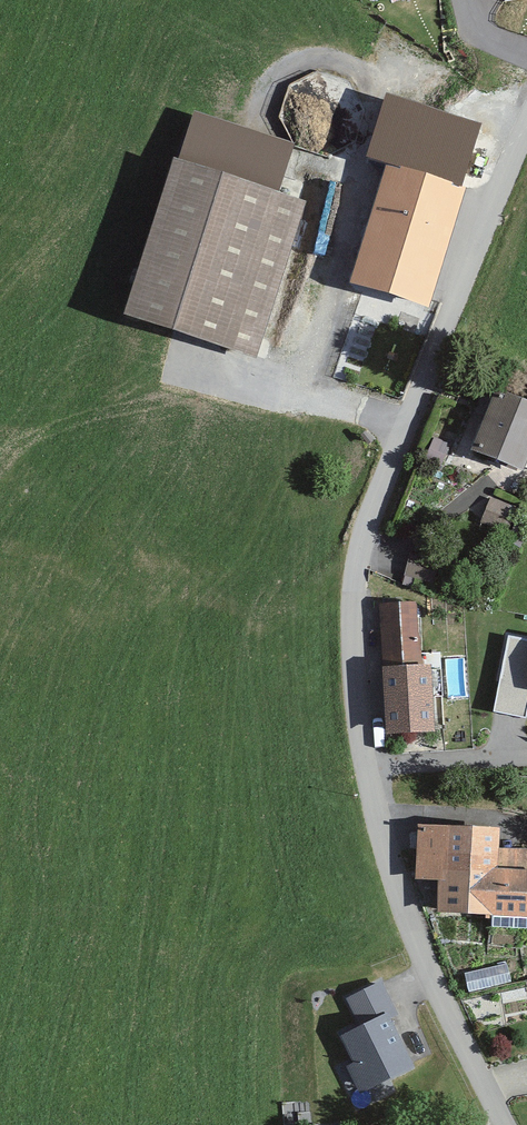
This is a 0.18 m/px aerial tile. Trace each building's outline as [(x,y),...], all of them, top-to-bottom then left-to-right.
[(388,163),(462,186),(482,120),(388,91),(367,156),(388,163)] [(180,159),(282,190),(297,142),(195,110),(180,159)] [(180,159),(175,157),(126,312),(259,354),(308,199),(282,190),(180,159)] [(462,186),(388,163),(350,284),(426,308),(462,186)] [(490,389),(467,453),(519,472),(526,450),(526,402),(490,389)] [(416,601),(381,603),(385,660),(420,658),(416,601)] [(490,709),(524,716),(526,702),(526,638),(507,633),(490,709)] [(433,732),(429,668),(403,669),(377,671),(380,735),(433,732)] [(414,824),(414,873),(433,873),(433,913),(526,913),(526,861),(496,861),(497,825),(414,824)] [(466,969),(469,986),(510,980),(508,963),(466,969)] [(386,1014),(389,1020),(400,1016),(385,982),(347,999),(360,1026),(386,1014)] [(389,1020),(386,1014),(360,1026),(341,1036),(354,1063),(347,1066),(360,1092),(412,1068),(389,1020)]
